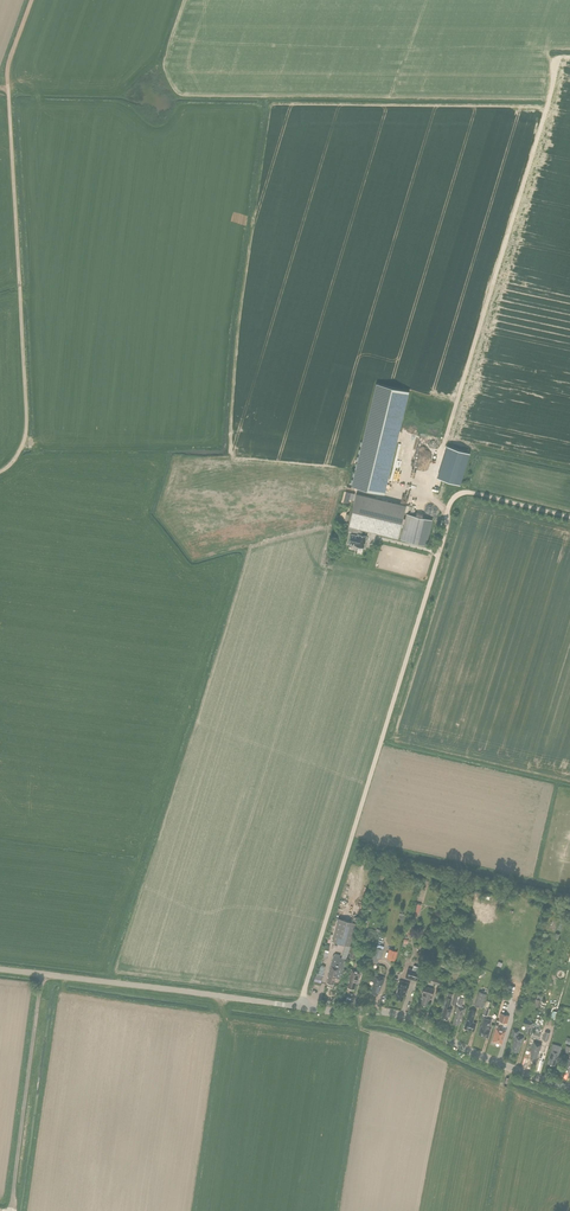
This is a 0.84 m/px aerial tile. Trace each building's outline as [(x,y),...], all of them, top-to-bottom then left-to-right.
[(377,383),(363,440),(352,486),(384,494),(409,391),(377,383)] [(437,478),(460,484),(470,452),(447,446),(437,478)] [(355,494),(346,492),(344,501),(348,502),(349,499),(353,500),(355,494)] [(408,513),(409,506),(406,506),(356,493),(347,530),(358,533),(358,535),(351,534),(349,543),(355,545),(364,547),(367,535),(365,535),(366,531),(398,539),(402,523),(404,524),(400,539),(426,545),(432,520),(406,513),(405,518),(403,518),(405,512),(408,513)] [(332,941),(350,946),(356,923),(339,918),(332,941)] [(481,950),(485,936),(478,934),(474,948),(481,950)] [(363,957),(365,951),(366,946),(360,944),(359,949),(352,947),(349,956),(355,958),(356,953),(358,954),(357,956),(363,957)] [(380,956),(382,949),(376,947),(374,954),(380,956)] [(386,958),(395,960),(398,951),(389,948),(386,958)] [(329,977),(327,982),(333,984),(335,977),(336,978),(340,979),(342,972),(346,959),(337,956),(338,955),(335,954),(333,955),(332,961),(330,965),(329,970),(330,971),(328,976),(329,977)] [(417,981),(420,971),(408,968),(406,977),(417,981)] [(359,978),(361,972),(351,969),(349,975),(350,975),(349,981),(348,987),(354,989),(356,982),(357,982),(358,978),(359,978)] [(383,983),(385,977),(375,975),(373,980),(374,981),(372,987),(373,987),(371,992),(378,994),(380,987),(381,988),(382,983),(383,983)] [(432,975),(430,982),(442,985),(444,979),(432,975)] [(407,990),(409,983),(400,980),(398,987),(399,987),(397,992),(398,992),(396,998),(403,1000),(405,993),(407,989),(407,990)] [(432,995),(434,989),(424,986),(422,992),(423,992),(421,998),(422,998),(421,1003),(427,1005),(429,999),(430,999),(431,995),(432,995)] [(475,1005),(483,1007),(487,994),(479,991),(475,1005)] [(443,1011),(441,1017),(447,1019),(448,1016),(449,1017),(451,1011),(452,1008),(449,1007),(451,999),(452,997),(447,996),(445,1000),(442,1011),(443,1011)] [(456,1012),(453,1023),(459,1024),(460,1019),(461,1019),(464,1011),(465,1008),(464,1007),(457,1005),(455,1011),(456,1012)] [(474,1031),(476,1023),(472,1022),(476,1011),(470,1009),(469,1013),(464,1028),(474,1031)] [(507,1023),(509,1016),(501,1013),(498,1020),(507,1023)] [(491,1029),(489,1029),(492,1020),(483,1017),(482,1022),(478,1034),(488,1037),(491,1029)] [(533,1022),(525,1020),(524,1019),(523,1023),(527,1025),(525,1031),(530,1032),(531,1031),(532,1031),(534,1023),(532,1022),(533,1022)] [(496,1027),(492,1041),(502,1044),(506,1030),(501,1028),(502,1026),(500,1025),(500,1027),(498,1027),(498,1025),(495,1024),(495,1027),(496,1027)] [(534,1031),(532,1036),(539,1038),(541,1033),(539,1032),(540,1029),(535,1028),(535,1031),(534,1031)] [(521,1046),(523,1037),(517,1035),(519,1030),(513,1029),(511,1035),(515,1036),(512,1045),(513,1045),(512,1049),(518,1051),(520,1045),(521,1046)] [(539,1052),(542,1043),(534,1041),(531,1052),(532,1052),(530,1056),(536,1058),(538,1052),(539,1052)] [(550,1058),(548,1063),(554,1065),(556,1059),(557,1059),(560,1050),(560,1049),(552,1047),(552,1048),(549,1058),(550,1058)]
